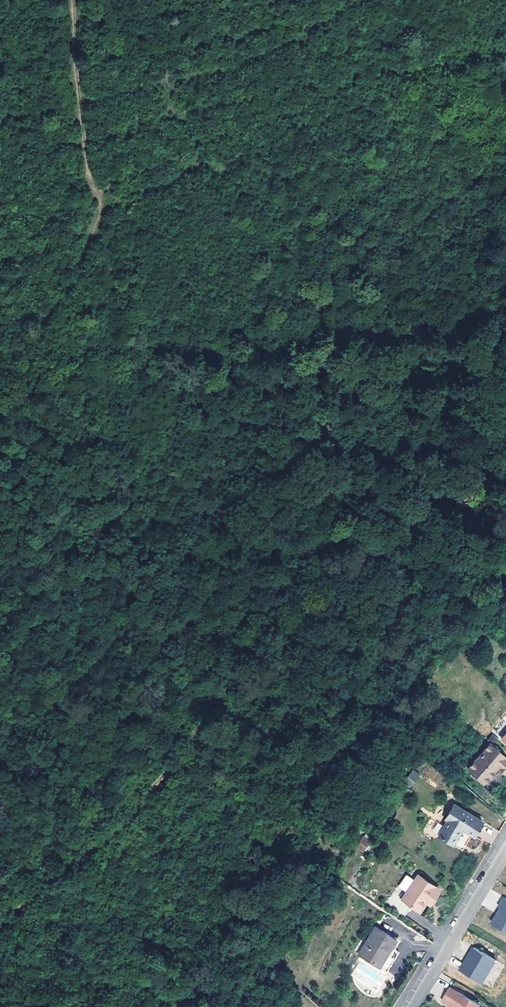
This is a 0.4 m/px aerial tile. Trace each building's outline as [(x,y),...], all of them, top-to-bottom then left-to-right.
[(505,769),(505,756),(490,742),(468,766),(483,780),(497,764),(505,771),(505,769)] [(413,769),(405,779),(412,786),(421,776),(413,769)] [(451,817),(441,833),(454,841),(464,826),(474,832),(476,834),(485,820),(457,802),(448,815),(451,817)] [(364,852),(372,840),(364,835),(356,847),(364,852)] [(429,895),(433,897),(440,886),(420,873),(405,897),(421,907),(429,895)] [(436,899),(443,889),(440,886),(433,897),(436,899)] [(424,910),(433,897),(429,895),(421,907),(424,910)] [(505,931),(505,898),(504,897),(498,906),(500,907),(502,908),(498,915),(497,914),(491,923),(505,931)] [(376,920),(359,946),(386,965),(398,947),(394,944),(390,942),(395,933),(376,920)] [(399,935),(395,933),(390,942),(394,944),(399,935)] [(458,969),(481,983),(495,960),(472,947),(467,956),(469,957),(466,964),(463,962),(458,969)] [(449,986),(441,999),(453,1006),(477,1006),(479,1004),(449,986)]
